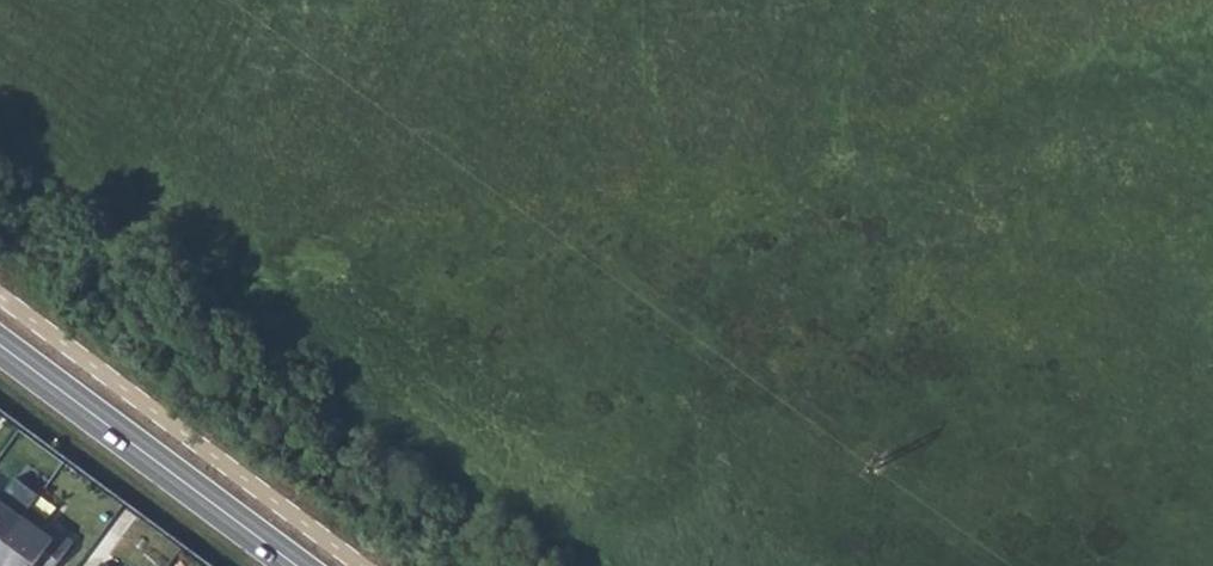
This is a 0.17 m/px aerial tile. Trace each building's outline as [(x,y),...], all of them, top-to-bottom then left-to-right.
[(26,512),(10,499),(13,493),(0,482),(0,548),(26,512)] [(30,507),(26,512),(0,548),(0,565),(30,565),(38,555),(50,564),(71,537),(30,507)]
